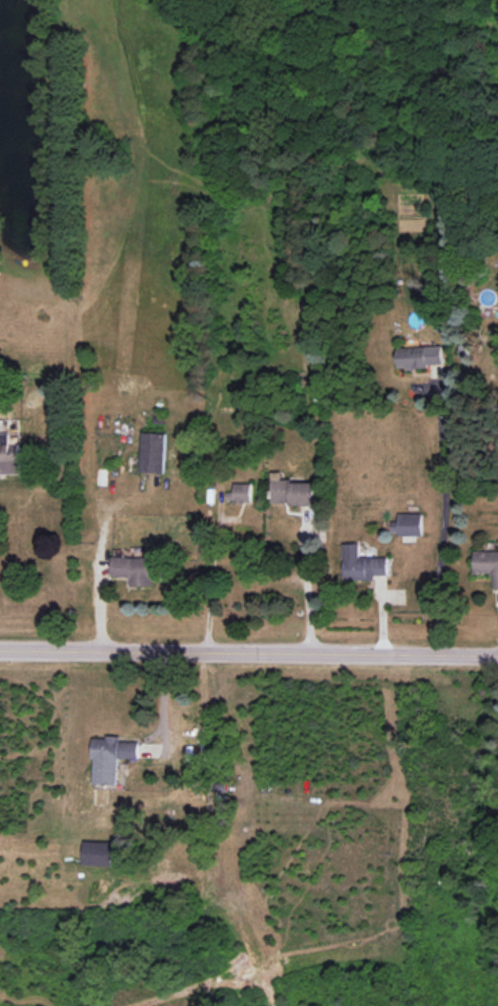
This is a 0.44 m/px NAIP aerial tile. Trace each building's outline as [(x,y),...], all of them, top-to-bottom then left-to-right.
[(443,367),(443,346),(397,347),(398,368),(443,367)] [(20,443),(10,444),(10,433),(0,433),(0,438),(1,474),(21,474),(20,443)] [(167,434),(143,433),(141,472),(165,473),(167,434)] [(316,482),(282,481),(282,472),(273,472),(272,504),(316,505),(316,482)] [(252,484),(234,484),(235,492),(227,492),(228,502),(252,501),(252,484)] [(422,514),(398,513),(398,522),(392,521),(391,535),(422,535),(422,514)] [(388,575),(387,557),(360,558),(359,543),(343,544),(344,580),(375,579),(375,575),(388,575)] [(495,574),(494,589),(497,590),(497,551),(474,551),(474,574),(495,574)] [(112,576),(130,576),(130,586),(153,586),(153,581),(163,581),(163,558),(112,557),(112,576)] [(139,742),(120,741),(120,738),(94,737),(93,784),(118,785),(119,758),(138,759),(139,742)] [(112,866),(113,842),(84,841),(83,865),(112,866)]
